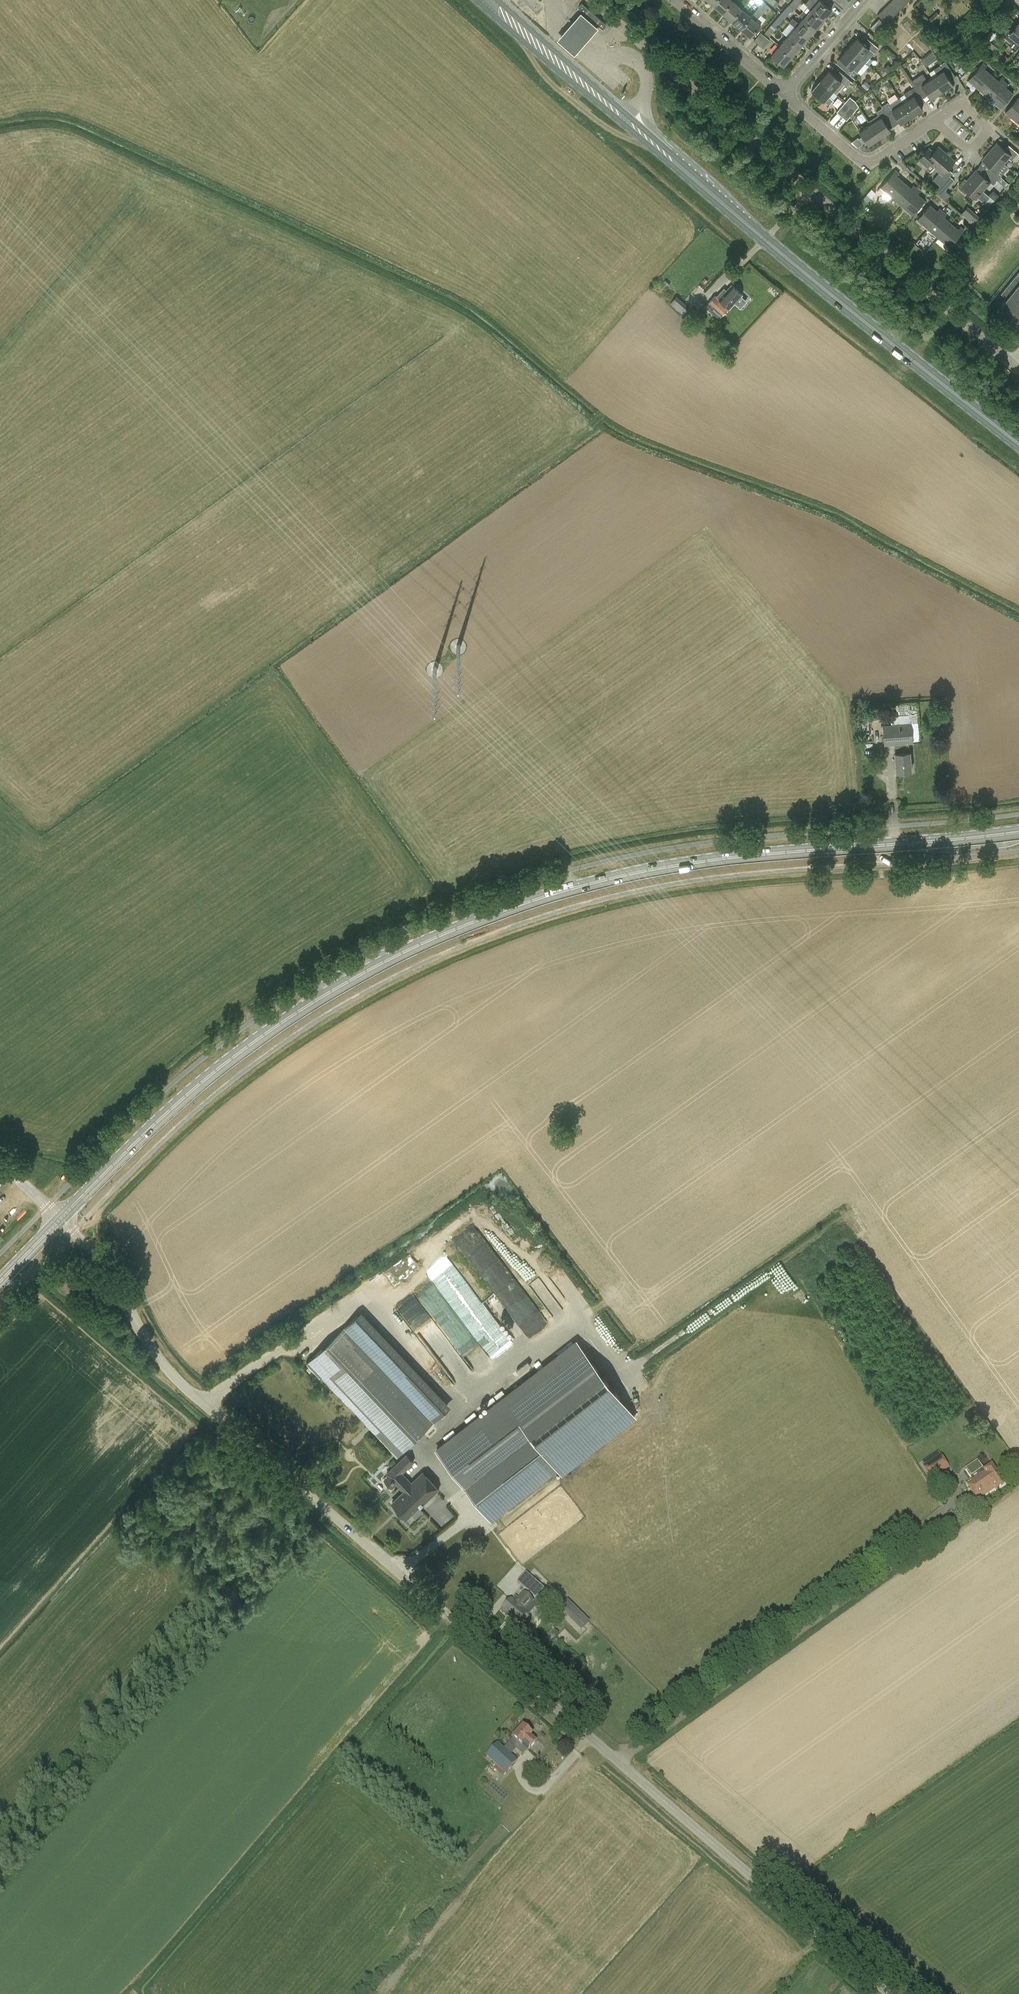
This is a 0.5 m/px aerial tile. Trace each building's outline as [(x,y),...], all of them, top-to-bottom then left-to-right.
[(713,5),(722,13),(733,0),(732,0),(717,0),(713,5)] [(742,8),(733,0),(722,13),(731,21),(742,8)] [(731,21),(740,29),(751,16),(745,11),(750,6),(751,7),(753,4),(752,3),(754,1),(759,6),(763,1),(762,0),(749,0),(742,8),(731,21)] [(815,4),(810,0),(808,0),(806,3),(824,18),(832,10),(827,6),(831,2),(829,0),(818,0),(815,4)] [(891,2),(899,10),(903,6),(898,0),(893,0),(891,2)] [(764,1),(751,16),(740,29),(750,37),(761,24),(756,20),(761,14),(761,15),(769,6),(764,1)] [(891,2),(886,6),(895,14),(899,10),(891,2)] [(582,13),(597,26),(600,26),(603,29),(606,25),(582,3),(578,7),(582,10),(582,13)] [(811,9),(807,13),(803,10),(800,13),(800,14),(804,17),(816,28),(818,25),(819,26),(821,26),(823,23),(823,21),(822,20),(824,18),(806,3),(805,3),(811,9)] [(789,4),(781,13),(786,17),(793,9),(794,9),(795,9),(790,4),(789,4)] [(886,6),(882,10),(890,19),(895,14),(886,6)] [(593,33),(600,26),(597,26),(582,13),(582,10),(575,18),(567,27),(559,36),(558,37),(576,53),(577,51),(585,42),(593,33)] [(890,19),(882,10),(878,14),(886,23),(890,19)] [(932,22),(940,14),(936,11),(929,18),(932,22)] [(781,13),(773,22),(778,26),(786,17),(781,13)] [(793,18),(790,21),(808,36),(816,28),(804,17),(799,23),(793,18)] [(882,23),(879,19),(870,28),(874,31),(882,23)] [(789,22),(795,27),(788,35),(787,36),(799,47),(808,36),(790,21),(789,22)] [(778,26),(773,22),(764,32),(769,37),(778,26)] [(1012,30),(1010,28),(1007,29),(1003,33),(1003,36),(1011,43),(1009,46),(1015,51),(1018,46),(1018,23),(1018,22),(1012,30)] [(759,45),(766,37),(761,32),(754,40),(759,45)] [(799,47),(787,36),(779,45),(791,56),(799,47)] [(864,36),(860,41),(856,37),(848,47),(865,62),(878,47),(873,43),(864,36)] [(766,37),(759,45),(762,48),(769,40),(766,37)] [(998,47),(990,41),(984,48),(992,54),(998,47)] [(791,56),(779,45),(771,55),(783,65),(791,56)] [(839,57),(840,58),(836,63),(853,77),(865,62),(848,47),(839,57)] [(933,51),(921,57),(925,65),(936,59),(933,51)] [(937,74),(932,77),(941,91),(952,84),(949,78),(954,75),(949,66),(945,61),(934,69),(937,74)] [(979,89),(991,75),(984,69),(986,66),(983,63),(968,80),(979,89)] [(828,70),(820,80),(833,91),(837,95),(837,94),(836,93),(844,84),(846,85),(850,80),(842,73),(836,69),(832,73),(828,70)] [(932,77),(927,80),(922,73),(911,80),(915,86),(923,98),(928,95),(931,98),(941,91),(932,77)] [(991,75),(979,89),(989,98),(1004,81),(1001,78),(998,81),(991,75)] [(833,91),(820,80),(811,90),(824,101),(824,100),(829,104),(837,95),(833,91)] [(1004,81),(989,98),(1000,108),(1013,93),(1006,87),(1008,84),(1004,81)] [(904,94),(899,97),(911,116),(922,109),(918,102),(923,98),(915,86),(910,89),(904,93),(904,94)] [(855,101),(850,96),(845,101),(836,112),(846,120),(858,106),(855,101)] [(889,104),(888,102),(882,106),(883,107),(893,122),(898,119),(900,123),(911,116),(899,97),(889,104)] [(1018,117),(1018,98),(1017,97),(1005,112),(1016,121),(1018,117)] [(877,111),(879,114),(868,121),(870,124),(879,137),(890,130),(887,126),(893,122),(883,107),(877,111)] [(870,124),(864,128),(862,125),(857,129),(859,131),(864,139),(868,145),(879,137),(870,124)] [(996,143),(989,151),(1004,163),(1008,158),(1011,161),(1018,153),(1008,145),(1004,150),(996,143)] [(938,146),(931,154),(926,150),(918,159),(927,166),(925,168),(930,172),(933,167),(934,168),(946,153),(938,146)] [(1004,163),(989,151),(982,159),(990,166),(986,170),(1006,187),(1009,183),(1000,176),(1008,167),(1004,163)] [(934,168),(939,172),(934,178),(941,185),(936,191),(936,192),(950,176),(952,173),(947,168),(954,160),(946,153),(934,168)] [(891,196),(904,182),(896,175),(899,173),(895,169),(880,187),(891,196)] [(976,170),(969,178),(983,190),(990,182),(993,185),(997,180),(1005,187),(1006,187),(986,170),(986,171),(987,172),(984,177),(976,170)] [(954,180),(950,176),(936,192),(940,195),(950,184),(954,180)] [(969,178),(967,180),(964,178),(960,183),(959,185),(959,186),(958,186),(959,187),(959,188),(965,193),(967,191),(976,199),(983,190),(969,178)] [(910,188),(904,182),(891,196),(902,206),(917,188),(913,185),(910,188)] [(920,191),(917,188),(902,206),(912,215),(925,200),(918,194),(920,191)] [(928,228),(943,211),(939,208),(937,210),(929,204),(917,219),(928,228)] [(946,214),(943,211),(928,228),(938,238),(951,223),(944,217),(946,214)] [(958,229),(951,223),(938,238),(949,247),(964,230),(960,226),(958,229)] [(1006,298),(996,310),(1015,326),(1018,321),(1018,271),(1001,293),(1006,298)] [(724,288),(716,296),(716,295),(706,306),(719,318),(728,308),(729,309),(742,294),(732,284),(726,290),(724,288)] [(683,302),(677,296),(671,303),(681,312),(687,304),(683,302)] [(912,733),(918,733),(916,713),(891,716),(891,724),(883,725),(885,745),(895,744),(895,753),(896,772),(911,771),(909,751),(909,742),(913,742),(912,733)] [(527,1335),(546,1321),(490,1245),(482,1251),(486,1256),(482,1259),(479,1255),(472,1261),(481,1273),(486,1270),(489,1275),(485,1278),(527,1335)] [(475,1338),(497,1321),(452,1262),(430,1278),(434,1284),(417,1298),(412,1292),(406,1297),(402,1290),(391,1298),(452,1377),(469,1364),(472,1368),(489,1356),(475,1338)] [(398,1456),(432,1423),(343,1328),(308,1361),(398,1456)] [(454,1475),(491,1522),(559,1469),(491,1383),(441,1422),(440,1426),(444,1431),(432,1440),(457,1472),(454,1475)] [(423,1511),(420,1507),(439,1489),(423,1472),(411,1483),(402,1473),(413,1461),(407,1454),(387,1473),(404,1491),(392,1503),(407,1518),(411,1514),(415,1518),(423,1511)] [(932,1480),(950,1469),(942,1456),(924,1468),(932,1480)] [(967,1485),(978,1501),(996,1489),(997,1490),(1005,1485),(993,1466),(984,1471),(985,1473),(967,1485)] [(516,1582),(525,1590),(534,1580),(525,1572),(516,1582)] [(511,1601),(501,1612),(507,1617),(506,1618),(511,1623),(511,1621),(517,1626),(527,1615),(528,1616),(544,1599),(541,1597),(534,1603),(523,1594),(514,1604),(511,1601)] [(573,1606),(564,1614),(581,1631),(589,1622),(573,1606)] [(513,1738),(503,1749),(498,1744),(486,1757),(506,1774),(517,1762),(508,1754),(514,1748),(523,1756),(529,1748),(530,1749),(537,1741),(532,1736),(523,1727),(518,1732),(517,1731),(512,1737),(513,1738)]
